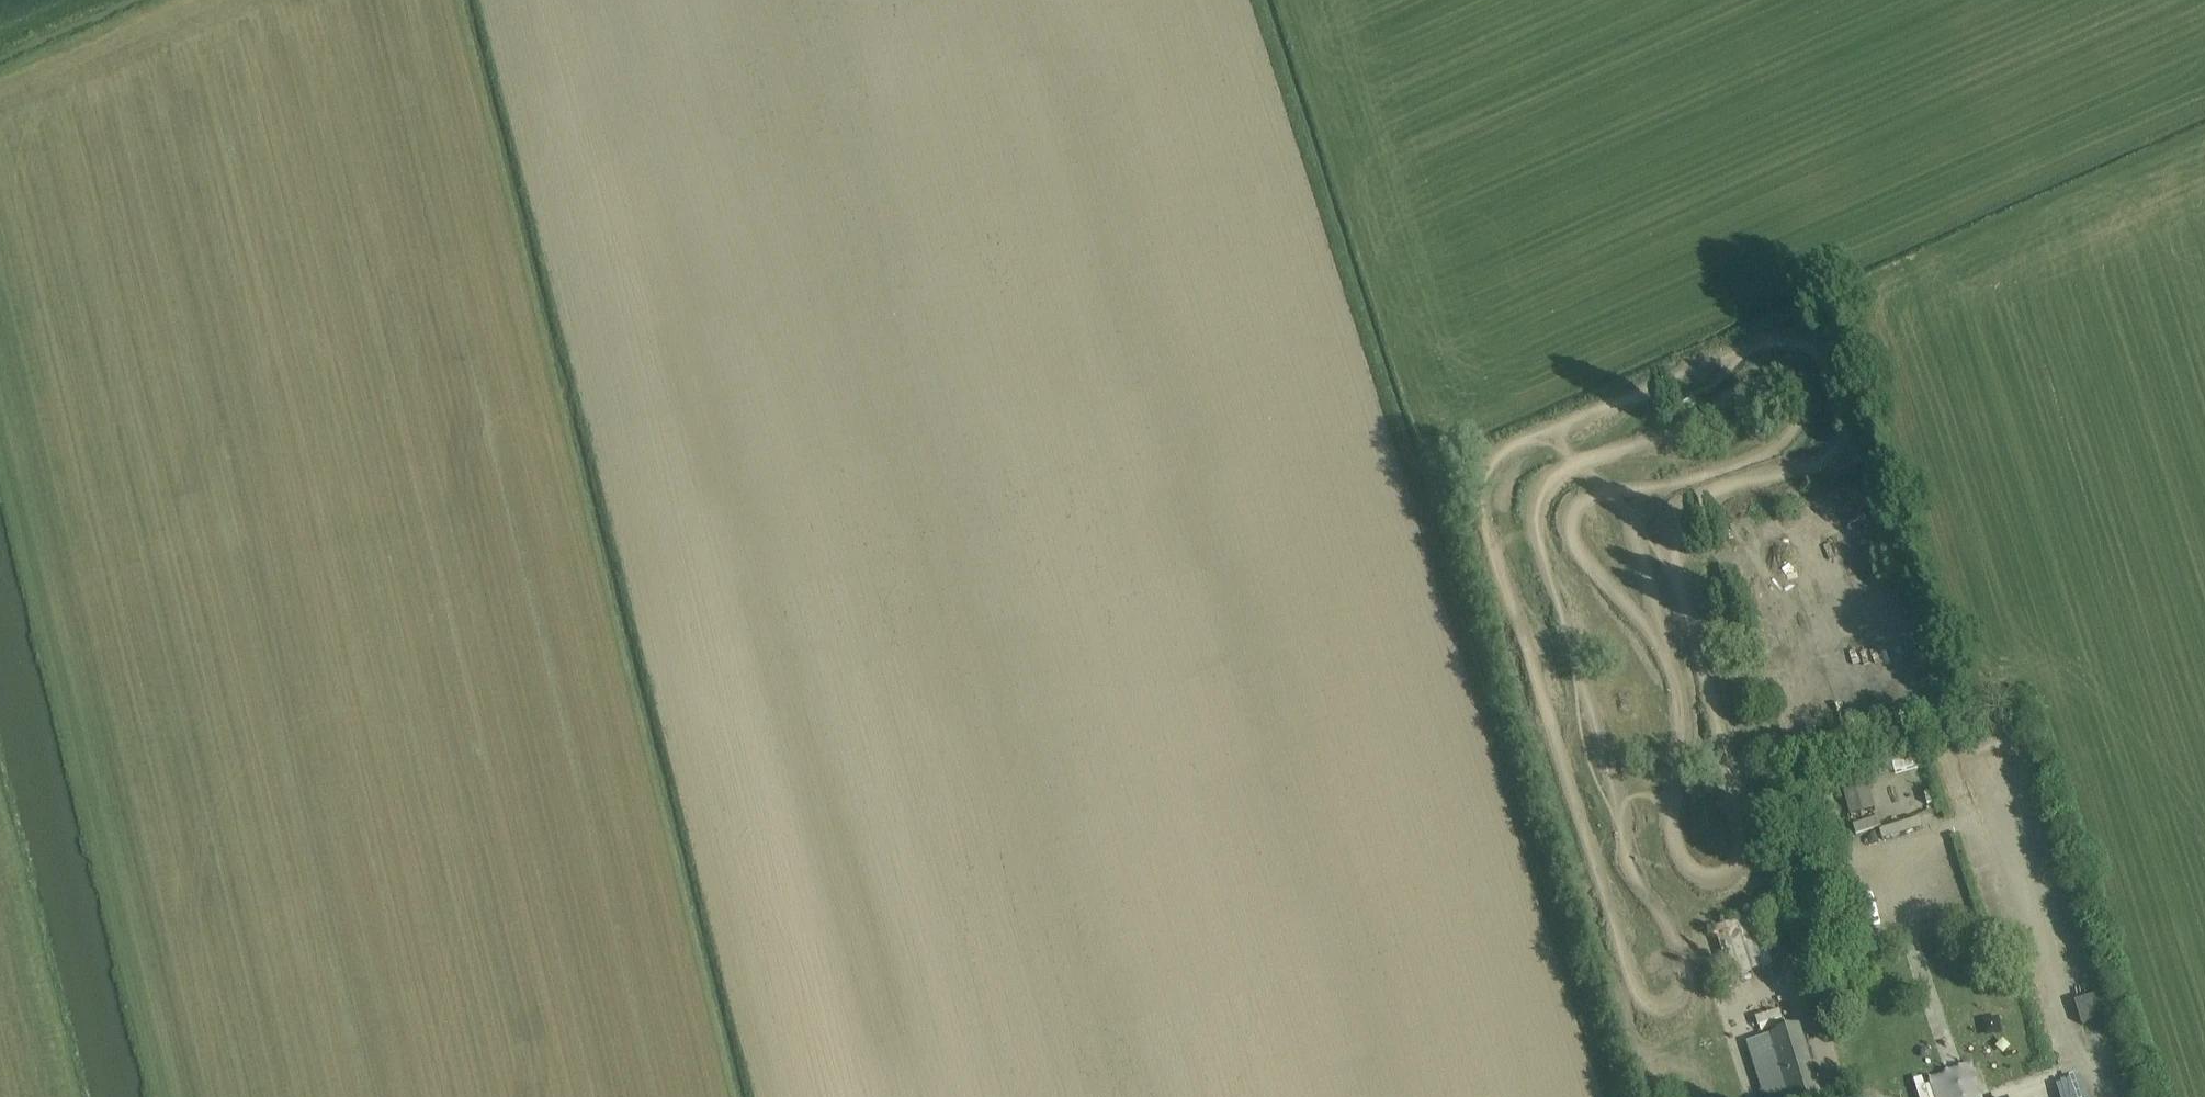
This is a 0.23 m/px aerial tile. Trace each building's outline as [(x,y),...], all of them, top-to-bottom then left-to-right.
[(1904,687),(1893,691),(1902,714),(1913,710),(1904,687)] [(1731,980),(1774,966),(1757,915),(1714,929),(1731,980)] [(2103,1033),(2114,1030),(2110,1016),(2113,1015),(2107,992),(2074,1002),(2081,1024),(2099,1019),(2103,1033)] [(1798,1027),(1746,1042),(1763,1096),(1820,1096),(1798,1027)] [(2077,1094),(2070,1068),(2058,1072),(2065,1096),(2068,1096),(2077,1094)]
